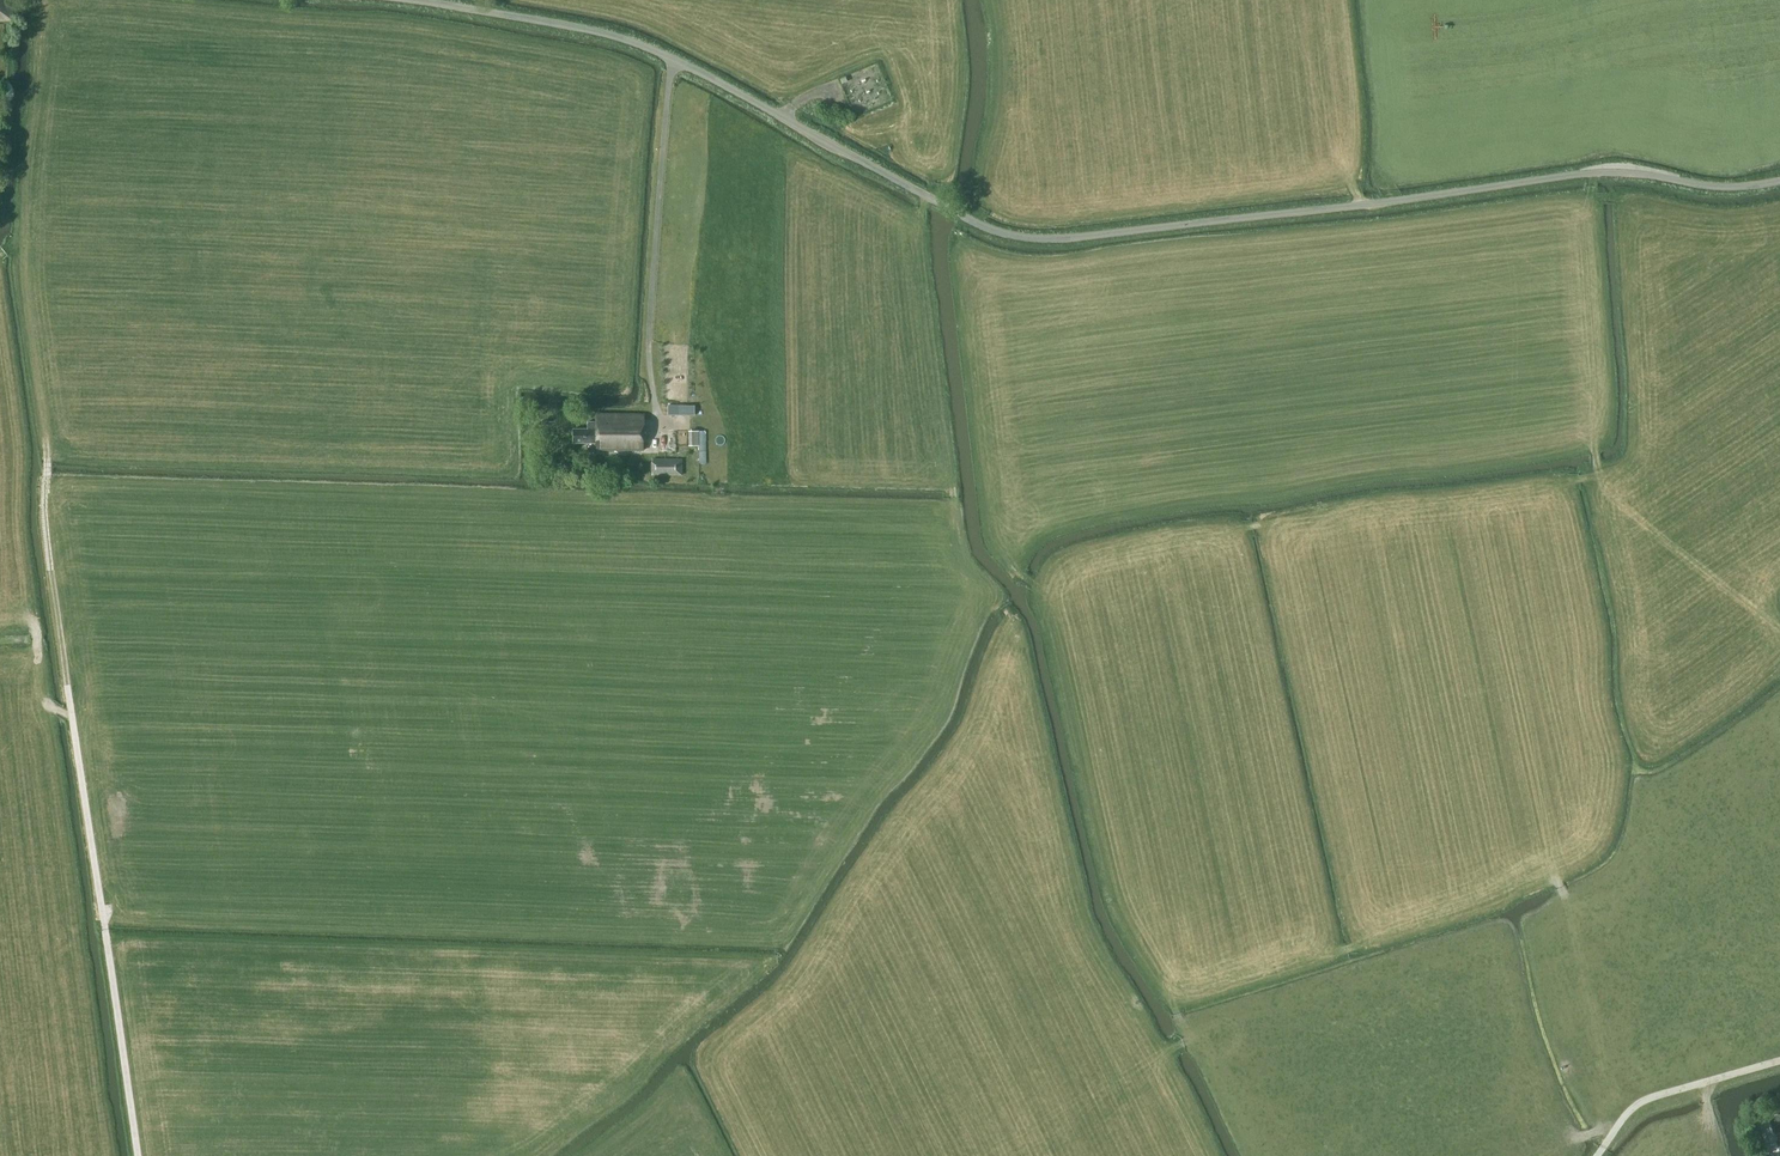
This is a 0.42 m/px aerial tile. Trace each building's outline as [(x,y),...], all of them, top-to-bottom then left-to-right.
[(15,0),(0,0),(0,19),(15,19),(15,0)] [(856,114),(894,100),(880,62),(841,75),(856,114)] [(644,415),(596,415),(596,423),(587,423),(587,430),(573,430),(573,443),(596,443),(596,451),(644,451),(644,415)] [(706,462),(707,430),(689,431),(689,445),(699,445),(699,462),(706,462)] [(682,458),(652,458),(652,475),(682,475),(682,458)]
